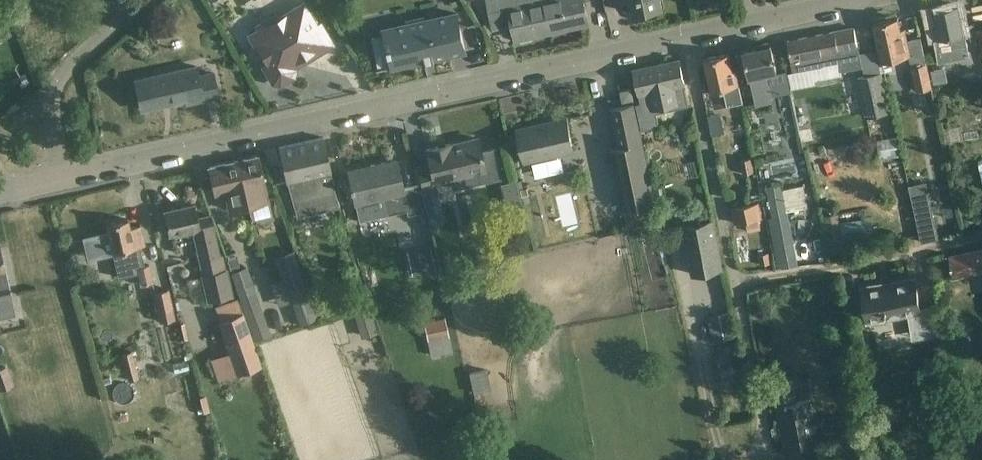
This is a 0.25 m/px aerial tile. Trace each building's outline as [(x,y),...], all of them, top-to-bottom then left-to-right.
[(40,14),(57,0),(29,0),(40,14)] [(546,0),(487,0),(492,21),(512,17),(516,39),(519,38),(523,42),(534,39),(536,35),(553,31),(546,0)] [(553,31),(589,23),(584,0),(546,0),(553,31)] [(634,13),(662,7),(661,0),(631,0),(634,13)] [(304,3),(278,18),(276,15),(257,27),(259,30),(250,35),(267,64),(266,69),(274,82),(281,84),(293,76),(295,69),(292,64),(309,54),(311,57),(333,44),(321,23),(317,25),(304,3)] [(933,25),(936,45),(939,60),(951,58),(949,47),(966,44),(964,33),(958,5),(935,10),(937,25),(933,25)] [(214,23),(207,11),(197,17),(204,29),(214,23)] [(465,50),(457,13),(426,20),(425,16),(406,20),(407,24),(383,29),(388,50),(374,53),(378,68),(375,69),(375,70),(423,59),(424,63),(426,63),(425,61),(434,59),(434,61),(436,61),(435,57),(465,50)] [(2,14),(0,14),(0,41),(12,35),(2,14)] [(909,55),(917,90),(932,87),(921,36),(907,39),(905,29),(901,29),(898,17),(874,23),(883,65),(899,61),(898,58),(909,55)] [(862,67),(855,27),(788,40),(794,72),(822,66),(822,65),(840,62),(842,71),(862,67)] [(771,44),(744,50),(748,70),(755,101),(756,103),(772,100),(769,88),(768,88),(765,73),(767,73),(777,70),(776,64),(771,44)] [(729,53),(705,58),(712,90),(724,88),(728,106),(743,102),(736,69),(733,70),(729,53)] [(657,112),(654,96),(667,93),(666,88),(685,83),(680,60),(635,70),(640,93),(644,114),(657,112)] [(196,66),(135,80),(142,110),(186,99),(187,103),(218,96),(213,72),(199,76),(196,66)] [(883,72),(856,78),(864,118),(892,112),(883,72)] [(621,90),(623,101),(634,99),(632,88),(621,90)] [(778,95),(790,148),(793,147),(794,152),(804,149),(792,92),(778,95)] [(680,113),(678,102),(668,105),(670,116),(680,113)] [(610,153),(625,210),(657,204),(637,126),(632,107),(608,113),(613,132),(618,151),(610,153)] [(574,150),(567,118),(518,129),(526,161),(574,150)] [(334,191),(331,170),(324,137),(279,147),(286,181),(288,181),(296,215),(300,215),(332,208),(340,206),(334,191)] [(896,137),(877,141),(880,160),(899,157),(896,137)] [(449,172),(452,188),(465,185),(462,174),(484,169),(488,168),(491,180),(502,177),(496,150),(481,153),(478,138),(451,144),(451,143),(426,149),(430,163),(418,166),(422,185),(423,189),(421,189),(426,210),(440,207),(436,186),(433,175),(449,172)] [(263,181),(262,176),(258,156),(209,167),(216,194),(225,192),(228,210),(267,202),(263,181)] [(754,173),(752,157),(740,159),(743,174),(754,173)] [(349,174),(353,193),(356,205),(383,199),(387,214),(407,209),(408,214),(424,210),(418,185),(403,189),(397,159),(371,165),(371,169),(349,174)] [(767,186),(773,215),(787,212),(781,183),(767,186)] [(552,214),(567,214),(565,185),(551,185),(552,214)] [(760,202),(753,203),(733,207),(736,223),(747,221),(759,218),(763,218),(760,202)] [(171,234),(177,237),(188,235),(191,230),(193,229),(197,244),(202,243),(205,260),(200,261),(208,301),(232,296),(224,256),(220,256),(211,216),(197,219),(194,204),(165,211),(170,234),(171,234)] [(808,205),(809,238),(826,238),(825,204),(808,205)] [(931,207),(915,210),(922,242),(937,238),(931,207)] [(768,216),(774,245),(779,245),(793,242),(787,212),(773,215),(768,216)] [(128,219),(106,224),(113,252),(119,277),(139,273),(142,285),(153,282),(150,265),(145,266),(140,246),(145,245),(141,225),(130,227),(128,219)] [(691,272),(703,271),(723,268),(716,223),(696,226),(684,227),(691,272)] [(14,308),(9,287),(10,287),(5,267),(1,247),(0,247),(0,311),(14,308)] [(430,247),(403,254),(409,277),(436,270),(430,247)] [(949,256),(953,277),(981,272),(981,250),(949,256)] [(771,263),(769,252),(759,254),(761,265),(771,263)] [(237,258),(228,261),(231,271),(240,268),(237,258)] [(231,271),(230,271),(239,298),(257,291),(247,265),(240,268),(231,271)] [(292,279),(304,311),(315,307),(304,275),(292,279)] [(917,276),(860,285),(866,323),(871,323),(871,324),(887,321),(887,319),(909,316),(919,314),(922,337),(937,334),(933,305),(922,307),(917,276)] [(154,292),(160,322),(175,319),(169,289),(154,292)] [(239,298),(244,311),(253,341),(271,334),(257,291),(239,298)] [(344,305),(351,328),(367,323),(360,300),(344,305)] [(262,365),(253,341),(244,311),(218,320),(237,374),(262,365)] [(728,312),(706,316),(711,340),(733,336),(728,312)] [(424,321),(431,356),(452,352),(445,317),(424,321)] [(144,338),(136,340),(138,348),(146,347),(144,338)] [(200,348),(207,370),(224,364),(216,342),(200,348)] [(121,353),(129,380),(139,377),(132,350),(121,353)] [(461,386),(480,382),(475,358),(456,362),(461,386)] [(0,368),(0,391),(14,386),(7,366),(0,368)] [(793,380),(773,384),(785,450),(805,446),(819,444),(818,437),(827,435),(859,429),(858,427),(857,423),(856,415),(824,421),(825,423),(815,425),(811,399),(798,402),(794,380),(793,380)] [(940,420),(941,428),(954,426),(953,418),(940,420)]
